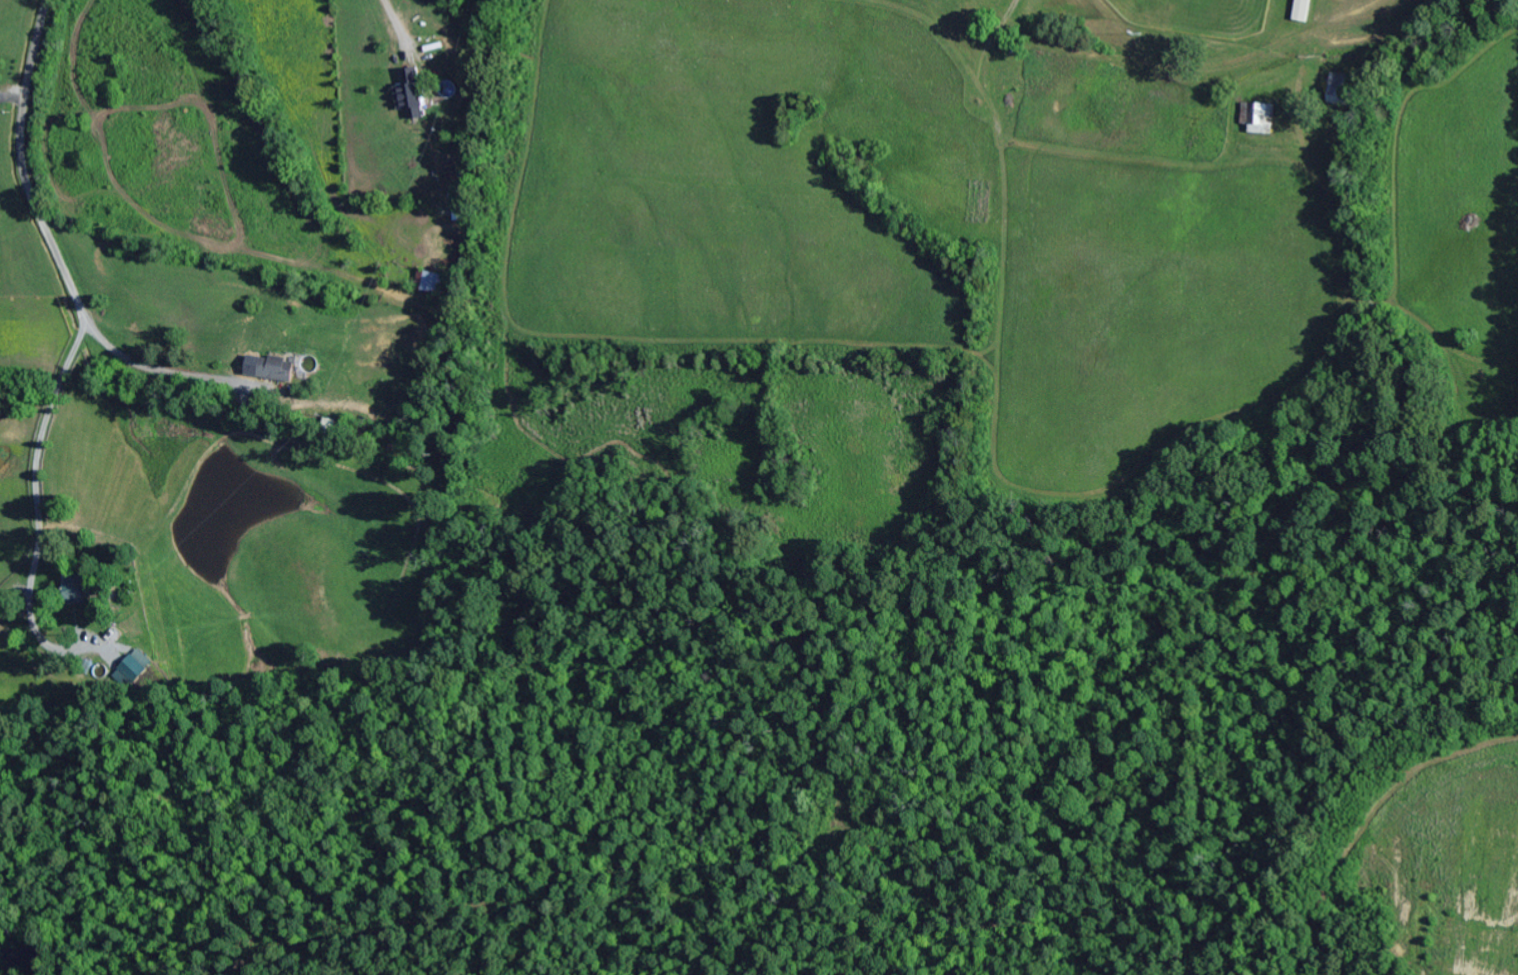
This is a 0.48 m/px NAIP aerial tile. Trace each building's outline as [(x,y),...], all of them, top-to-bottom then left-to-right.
[(1294,22),(1308,23),(1311,0),(1297,0),(1294,22)] [(397,90),(400,114),(407,113),(408,123),(429,120),(422,69),(401,72),(403,89),(397,90)] [(1350,105),(1350,77),(1334,77),(1334,105),(1350,105)] [(1269,107),(1242,106),(1241,125),(1269,126),(1269,107)] [(445,278),(419,271),(414,289),(440,297),(445,278)] [(259,378),(293,384),(297,363),(262,357),(259,378)] [(67,600),(98,600),(98,577),(67,577),(67,600)] [(115,645),(124,636),(116,629),(107,638),(115,645)] [(134,685),(154,665),(139,650),(119,670),(134,685)]
